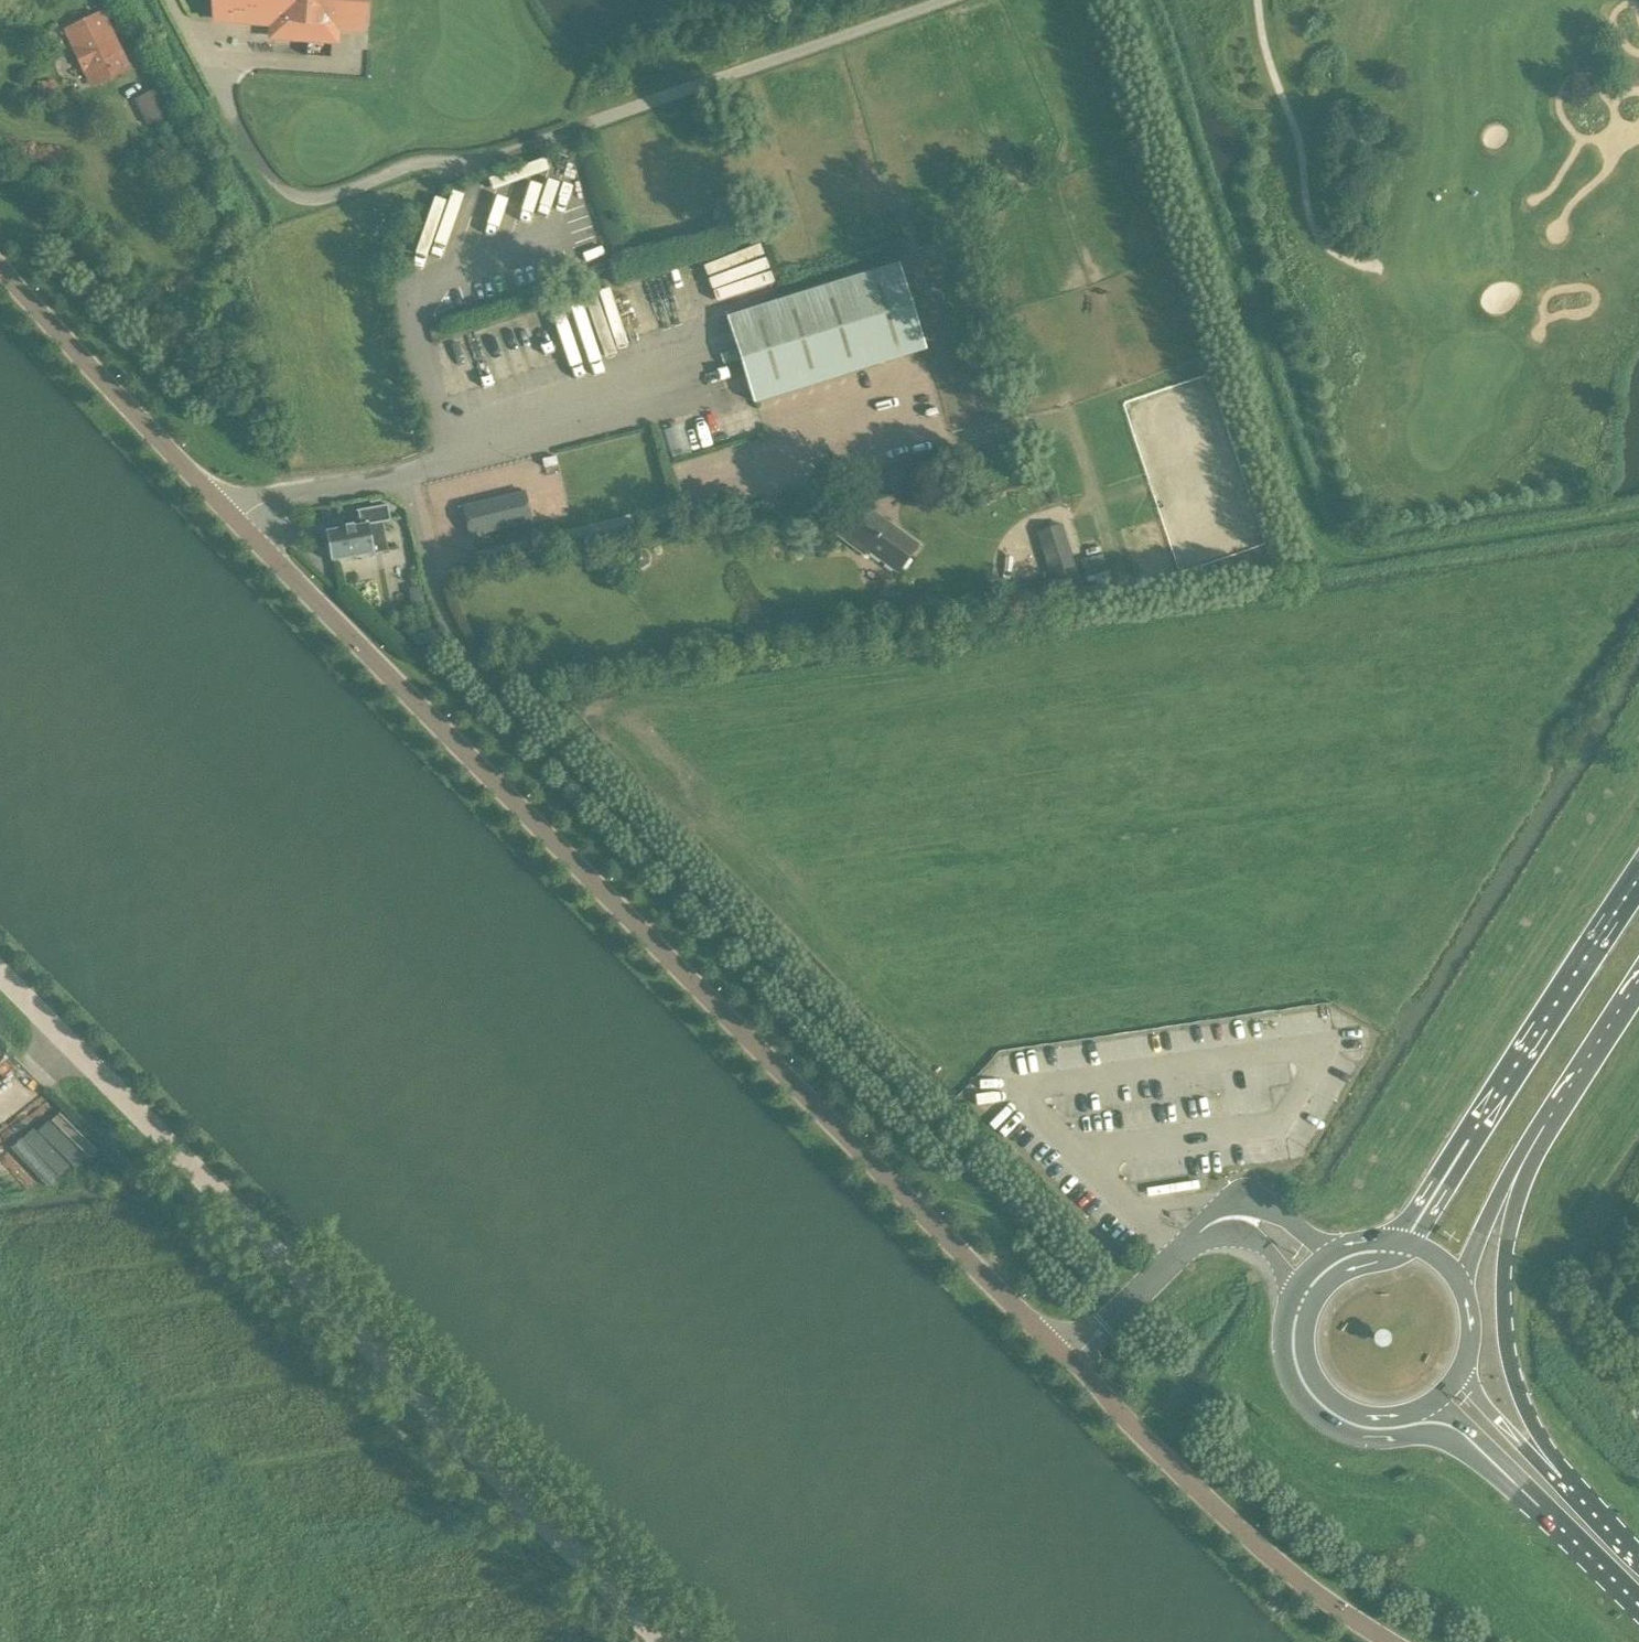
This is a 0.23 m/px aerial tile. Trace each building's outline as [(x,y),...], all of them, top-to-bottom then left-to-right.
[(277,35),(335,40),(336,26),(365,29),(367,0),(216,0),(215,18),(278,22),(277,35)] [(131,67),(104,10),(80,22),(89,41),(79,45),(90,70),(95,67),(102,81),(131,67)] [(135,100),(148,127),(171,115),(158,89),(135,100)] [(755,403),(925,350),(899,264),(729,317),(755,403)] [(675,458),(693,452),(683,423),(665,429),(675,458)] [(1008,444),(1002,451),(1012,461),(1019,453),(1008,444)] [(893,494),(925,486),(918,462),(887,470),(893,494)] [(525,492),(465,505),(471,535),(487,531),(532,523),(525,492)] [(919,547),(904,536),(860,503),(837,534),(866,556),(868,553),(899,575),(919,547)] [(358,511),(361,528),(329,534),(334,562),(389,552),(384,523),(391,522),(388,506),(358,511)] [(1063,525),(1054,527),(1037,533),(1052,579),(1020,589),(1028,616),(1088,602),(1063,525)] [(638,550),(633,554),(632,561),(636,566),(642,567),(648,563),(649,557),(645,551),(638,550)] [(1092,579),(1109,573),(1103,553),(1085,559),(1092,579)] [(437,630),(413,634),(416,645),(440,641),(437,630)] [(15,1147),(52,1188),(96,1149),(59,1108),(15,1147)]
